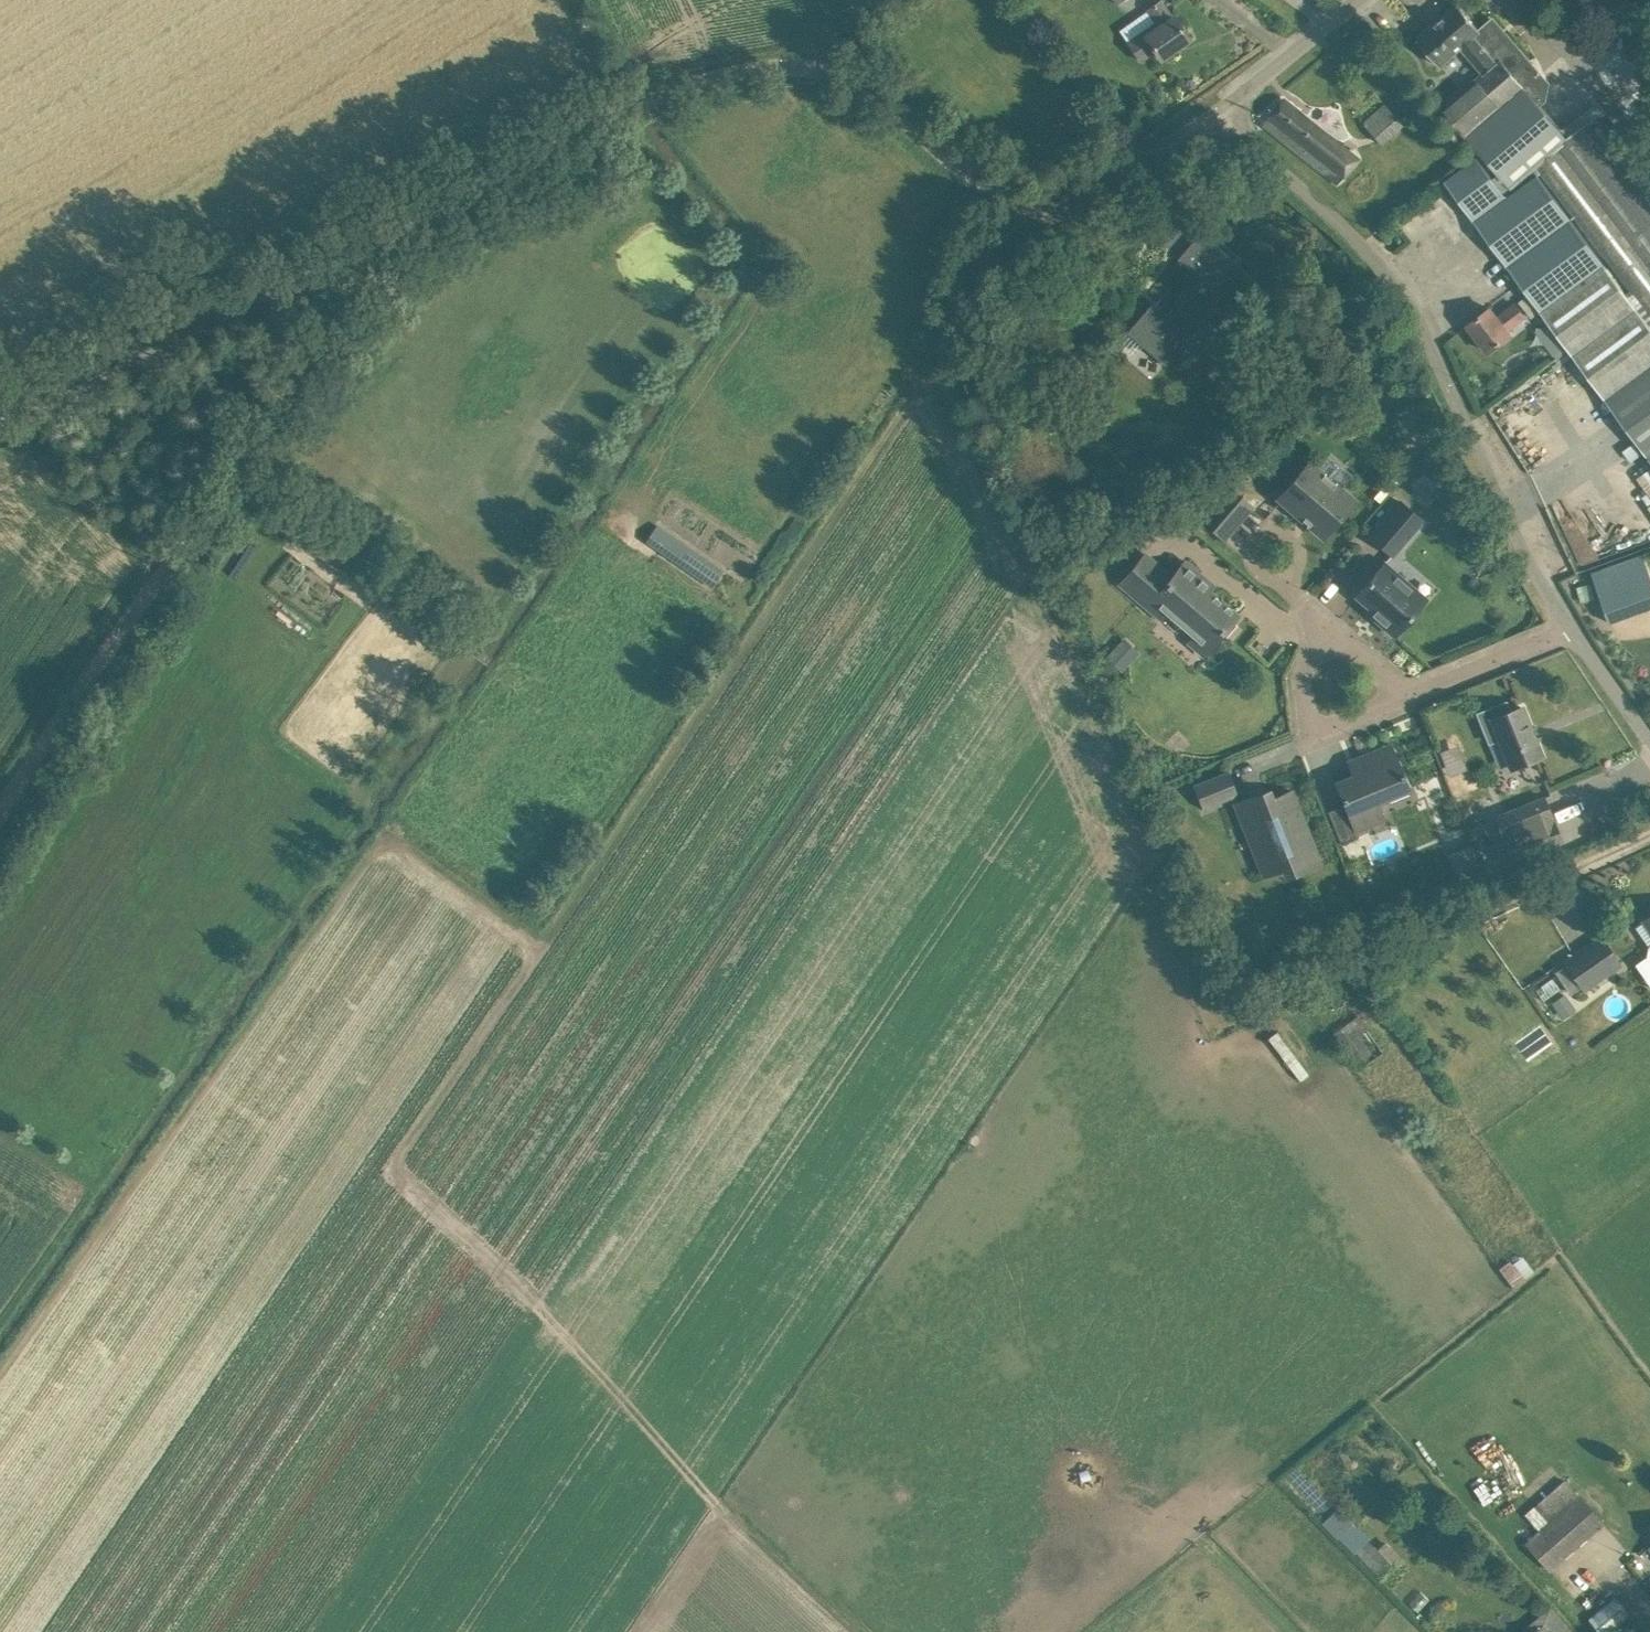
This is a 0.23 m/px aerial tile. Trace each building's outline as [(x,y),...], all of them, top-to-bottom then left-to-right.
[(1140,61),(1155,50),(1161,59),(1189,39),(1162,0),(1161,0),(1148,9),(1155,20),(1125,41),(1140,61)] [(1440,27),(1422,43),(1441,65),(1462,47),(1483,72),(1498,60),(1476,34),(1480,30),(1459,5),(1443,19),(1446,23),(1441,28),(1440,27)] [(1443,107),(1512,188),(1541,163),(1545,170),(1538,177),(1570,219),(1507,266),(1604,398),(1649,459),(1649,170),(1604,111),(1568,139),(1540,102),(1547,97),(1548,83),(1493,19),(1480,30),(1476,34),(1498,60),(1483,72),(1443,107)] [(1262,124),(1337,184),(1357,158),(1282,98),(1262,124)] [(1370,115),(1362,123),(1381,144),(1389,136),(1370,115)] [(1480,156),(1445,182),(1488,240),(1507,266),(1570,219),(1538,177),(1511,197),(1480,156)] [(1196,353),(1203,345),(1218,328),(1206,318),(1214,308),(1211,305),(1233,280),(1222,271),(1233,259),(1202,233),(1180,258),(1202,277),(1192,289),(1188,286),(1175,301),(1180,305),(1167,320),(1151,306),(1133,327),(1142,335),(1138,339),(1162,359),(1166,354),(1177,364),(1190,349),(1196,353)] [(1468,324),(1489,351),(1513,333),(1512,330),(1528,318),(1517,304),(1501,317),(1492,306),(1468,324)] [(1565,346),(1546,321),(1534,330),(1553,355),(1554,354),(1563,348),(1565,346)] [(1278,497),(1323,536),(1355,499),(1310,460),(1278,497)] [(1201,518),(1224,538),(1253,505),(1230,485),(1201,518)] [(1370,535),(1392,555),(1423,520),(1401,500),(1370,535)] [(649,542),(713,584),(723,569),(658,527),(649,542)] [(1168,612),(1210,648),(1238,614),(1210,590),(1214,585),(1185,560),(1172,576),(1145,553),(1120,582),(1162,619),(1168,612)] [(1610,622),(1649,608),(1649,566),(1645,553),(1592,572),(1610,622)] [(1384,561),(1356,595),(1371,608),(1368,612),(1395,635),(1427,598),(1384,561)] [(1122,636),(1103,655),(1118,670),(1137,652),(1122,636)] [(1478,713),(1489,741),(1499,737),(1511,767),(1542,754),(1522,706),(1509,711),(1506,702),(1478,713)] [(1384,818),(1373,792),(1406,779),(1392,743),(1348,761),(1353,774),(1336,782),(1355,830),(1384,818)] [(1229,769),(1194,783),(1204,809),(1239,795),(1229,769)] [(1286,866),(1285,865),(1295,860),(1299,870),(1320,862),(1291,789),(1270,798),(1271,799),(1261,803),(1257,793),(1236,802),(1265,874),(1286,866)] [(1544,797),(1495,817),(1513,859),(1561,839),(1565,837),(1548,795),(1544,797)] [(1564,960),(1584,989),(1620,964),(1600,935),(1564,960)] [(1648,946),(1647,956),(1636,964),(1649,984),(1649,945),(1648,946)] [(1332,1028),(1354,1067),(1381,1052),(1358,1013),(1332,1028)] [(1518,1257),(1500,1267),(1508,1282),(1527,1272),(1518,1257)] [(1287,1473),(1296,1485),(1303,1479),(1294,1467),(1287,1473)] [(1601,1520),(1565,1479),(1535,1506),(1549,1521),(1525,1542),(1547,1567),(1601,1520)] [(1392,1563),(1338,1508),(1325,1521),(1381,1578),(1387,1572),(1385,1570),(1392,1563)] [(1599,1631),(1606,1631),(1629,1614),(1615,1597),(1588,1618),(1599,1631)] [(1543,1624),(1532,1631),(1549,1631),(1543,1624)]
